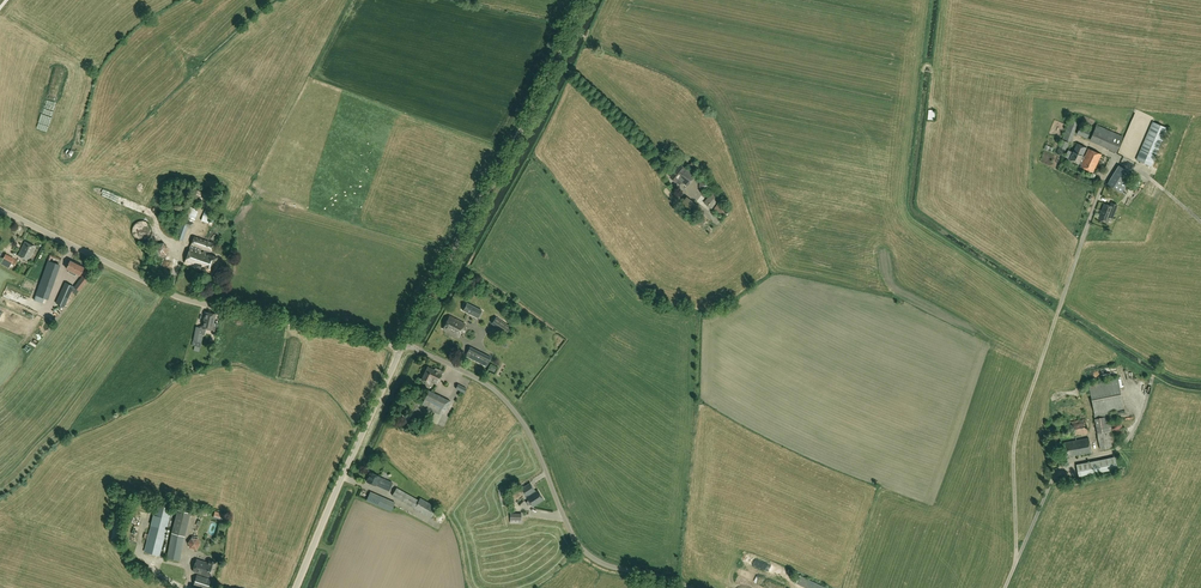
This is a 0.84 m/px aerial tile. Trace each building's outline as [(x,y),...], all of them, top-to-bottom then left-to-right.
[(1062,139),(1063,139),(1069,141),(1071,142),(1076,127),(1078,123),(1069,120),(1068,124),(1062,139)] [(1152,121),(1136,159),(1151,166),(1168,128),(1152,121)] [(1091,130),(1080,125),(1077,134),(1087,138),(1091,130)] [(1123,136),(1097,125),(1091,138),(1117,150),(1123,136)] [(1092,173),(1101,155),(1089,149),(1084,158),(1082,157),(1086,148),(1077,143),(1069,160),(1079,164),(1079,163),(1081,164),(1080,167),(1092,173)] [(679,158),(685,163),(690,157),(684,152),(679,158)] [(692,161),(689,166),(696,172),(701,166),(693,160),(692,161)] [(687,186),(695,176),(680,164),(670,177),(680,184),(682,182),(687,186)] [(1121,193),(1133,174),(1119,165),(1107,184),(1121,193)] [(710,189),(711,182),(705,178),(700,181),(699,187),(704,191),(710,189)] [(192,193),(187,201),(190,202),(189,203),(194,205),(195,206),(199,197),(200,197),(203,192),(193,187),(191,193),(192,193)] [(711,209),(722,195),(714,189),(704,203),(711,209)] [(124,194),(122,197),(135,202),(136,199),(124,194)] [(686,198),(679,206),(682,209),(689,200),(686,198)] [(713,210),(723,217),(729,208),(719,201),(713,210)] [(201,220),(208,223),(211,218),(214,219),(215,214),(214,214),(215,213),(213,213),(212,213),(213,209),(215,205),(208,202),(206,207),(201,220)] [(1104,204),(1098,219),(1107,222),(1109,218),(1112,219),(1117,205),(1112,203),(1111,207),(1104,204)] [(188,215),(193,217),(196,208),(187,205),(184,212),(189,214),(188,215)] [(1126,228),(1132,220),(1126,215),(1119,223),(1126,228)] [(183,218),(176,238),(183,241),(188,227),(191,228),(193,222),(183,218)] [(1150,247),(1154,238),(1146,233),(1141,242),(1150,247)] [(185,262),(202,269),(212,272),(217,257),(208,254),(209,251),(210,252),(214,243),(194,236),(185,262)] [(165,251),(168,243),(160,240),(157,248),(165,251)] [(25,241),(18,256),(28,261),(35,246),(25,241)] [(14,258),(6,253),(0,263),(9,268),(11,264),(15,266),(17,261),(14,259),(14,258)] [(68,272),(72,274),(77,264),(70,260),(66,268),(69,270),(68,272)] [(36,295),(34,300),(42,303),(44,298),(47,299),(59,265),(48,261),(36,295)] [(77,264),(72,274),(75,276),(76,273),(80,275),(84,267),(77,264)] [(73,286),(71,291),(76,294),(88,280),(83,276),(74,287),(73,286)] [(71,291),(73,286),(65,283),(56,303),(64,307),(71,291)] [(8,285),(5,293),(11,295),(14,287),(8,285)] [(481,310),(468,303),(464,311),(477,318),(481,310)] [(49,313),(54,317),(60,310),(55,306),(49,313)] [(202,326),(202,328),(206,329),(207,329),(214,331),(217,314),(205,312),(202,326)] [(465,324),(449,316),(443,329),(458,337),(465,324)] [(506,334),(511,327),(496,317),(494,319),(500,323),(497,327),(506,334)] [(475,336),(481,325),(477,323),(472,334),(475,336)] [(476,336),(482,339),(487,328),(481,325),(476,336)] [(193,341),(192,345),(200,347),(201,342),(203,335),(204,335),(206,329),(202,328),(202,326),(200,326),(199,327),(196,326),(193,341)] [(475,349),(471,359),(486,366),(491,357),(475,349)] [(437,383),(442,372),(435,368),(434,370),(427,367),(421,380),(429,383),(430,380),(437,383)] [(1118,379),(1089,384),(1095,414),(1094,414),(1100,450),(1115,447),(1115,446),(1113,440),(1112,430),(1118,432),(1122,428),(1121,422),(1115,420),(1110,424),(1108,411),(1124,408),(1118,379)] [(467,389),(458,384),(456,388),(464,393),(467,389)] [(433,412),(435,413),(430,421),(437,424),(441,416),(440,415),(443,408),(446,409),(450,401),(429,391),(423,404),(434,409),(433,412)] [(1088,433),(1085,419),(1069,422),(1072,436),(1088,433)] [(1089,438),(1064,442),(1067,457),(1091,452),(1089,438)] [(1115,457),(1077,464),(1079,476),(1117,468),(1115,457)] [(370,473),(367,481),(375,485),(376,485),(389,491),(392,483),(379,477),(379,476),(370,473)] [(415,495),(420,490),(406,478),(402,482),(415,495)] [(527,496),(529,494),(531,493),(532,494),(527,497),(534,506),(544,499),(538,490),(535,492),(535,491),(535,490),(530,483),(522,489),(527,496)] [(419,500),(396,487),(392,495),(414,508),(431,518),(437,508),(420,498),(419,500)] [(370,492),(366,500),(391,511),(395,503),(370,492)] [(170,507),(171,504),(161,502),(159,505),(157,504),(144,551),(159,555),(172,508),(170,507)] [(177,509),(173,533),(185,535),(189,512),(177,509)] [(213,518),(222,520),(224,514),(215,511),(213,518)] [(510,518),(510,523),(522,523),(522,518),(522,513),(511,513),(510,518)] [(213,531),(216,520),(209,519),(207,529),(213,531)] [(173,533),(168,557),(180,560),(185,535),(173,533)] [(187,542),(190,548),(196,549),(200,544),(198,538),(191,537),(187,542)] [(211,578),(216,562),(209,560),(208,563),(197,559),(193,572),(211,578)] [(764,565),(776,570),(778,565),(766,560),(764,565)] [(199,587),(208,587),(211,579),(197,575),(193,586),(199,587)] [(800,575),(797,583),(807,587),(827,587),(800,575)]
